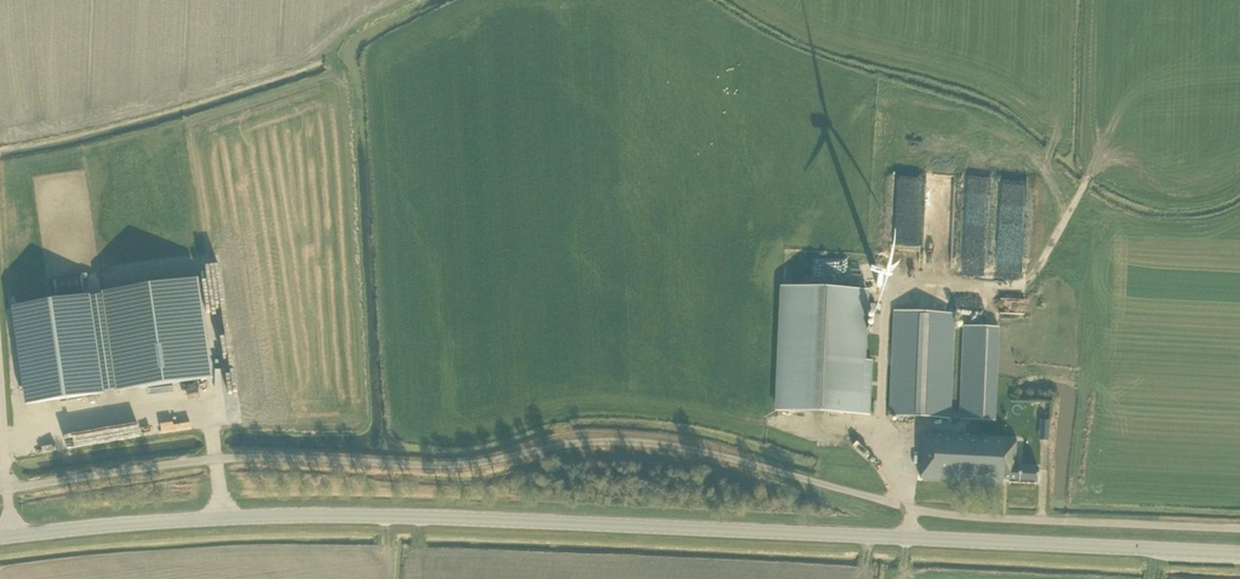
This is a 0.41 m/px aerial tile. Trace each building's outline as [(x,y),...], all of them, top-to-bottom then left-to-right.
[(1000,176),(998,272),(1023,273),(1025,177),(1000,176)] [(82,277),(55,281),(57,297),(84,293),(82,277)] [(192,282),(108,294),(122,390),(207,378),(192,282)] [(863,361),(866,291),(783,287),(777,411),(869,415),(872,361),(863,361)] [(99,394),(84,297),(18,307),(32,404),(99,394)] [(889,416),(925,418),(951,419),(955,314),(894,311),(889,416)] [(994,327),(964,326),(960,419),(990,420),(994,327)] [(1040,420),(1039,440),(1048,441),(1049,421),(1040,420)] [(1017,439),(925,434),(923,434),(921,481),(1004,485),(1004,482),(1039,484),(1039,469),(1017,468),(1018,459),(1016,459),(1017,439)]
